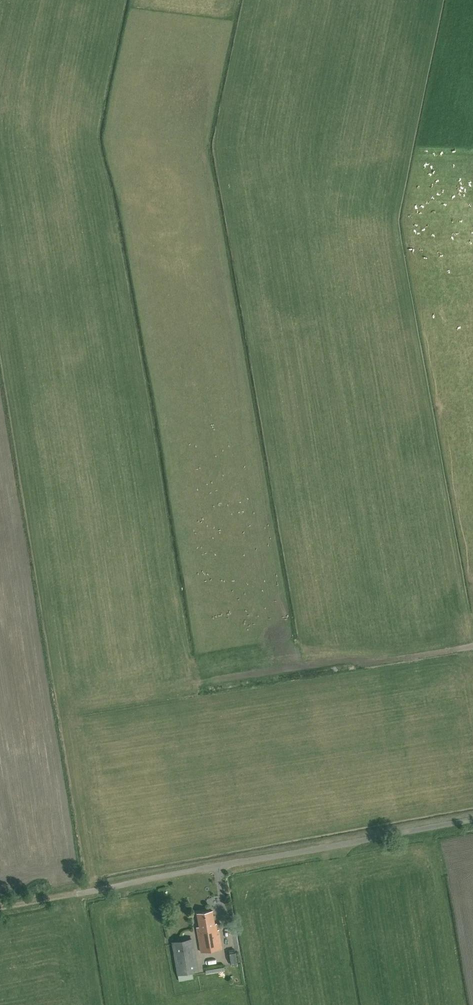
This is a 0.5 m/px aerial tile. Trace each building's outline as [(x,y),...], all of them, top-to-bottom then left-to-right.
[(216,930),(213,910),(197,913),(200,926),(197,927),(201,951),(222,947),(219,930),(216,930)] [(193,978),(192,971),(198,970),(193,940),(173,943),(178,973),(179,980),(193,978)] [(229,951),(231,966),(238,965),(235,950),(229,951)]
